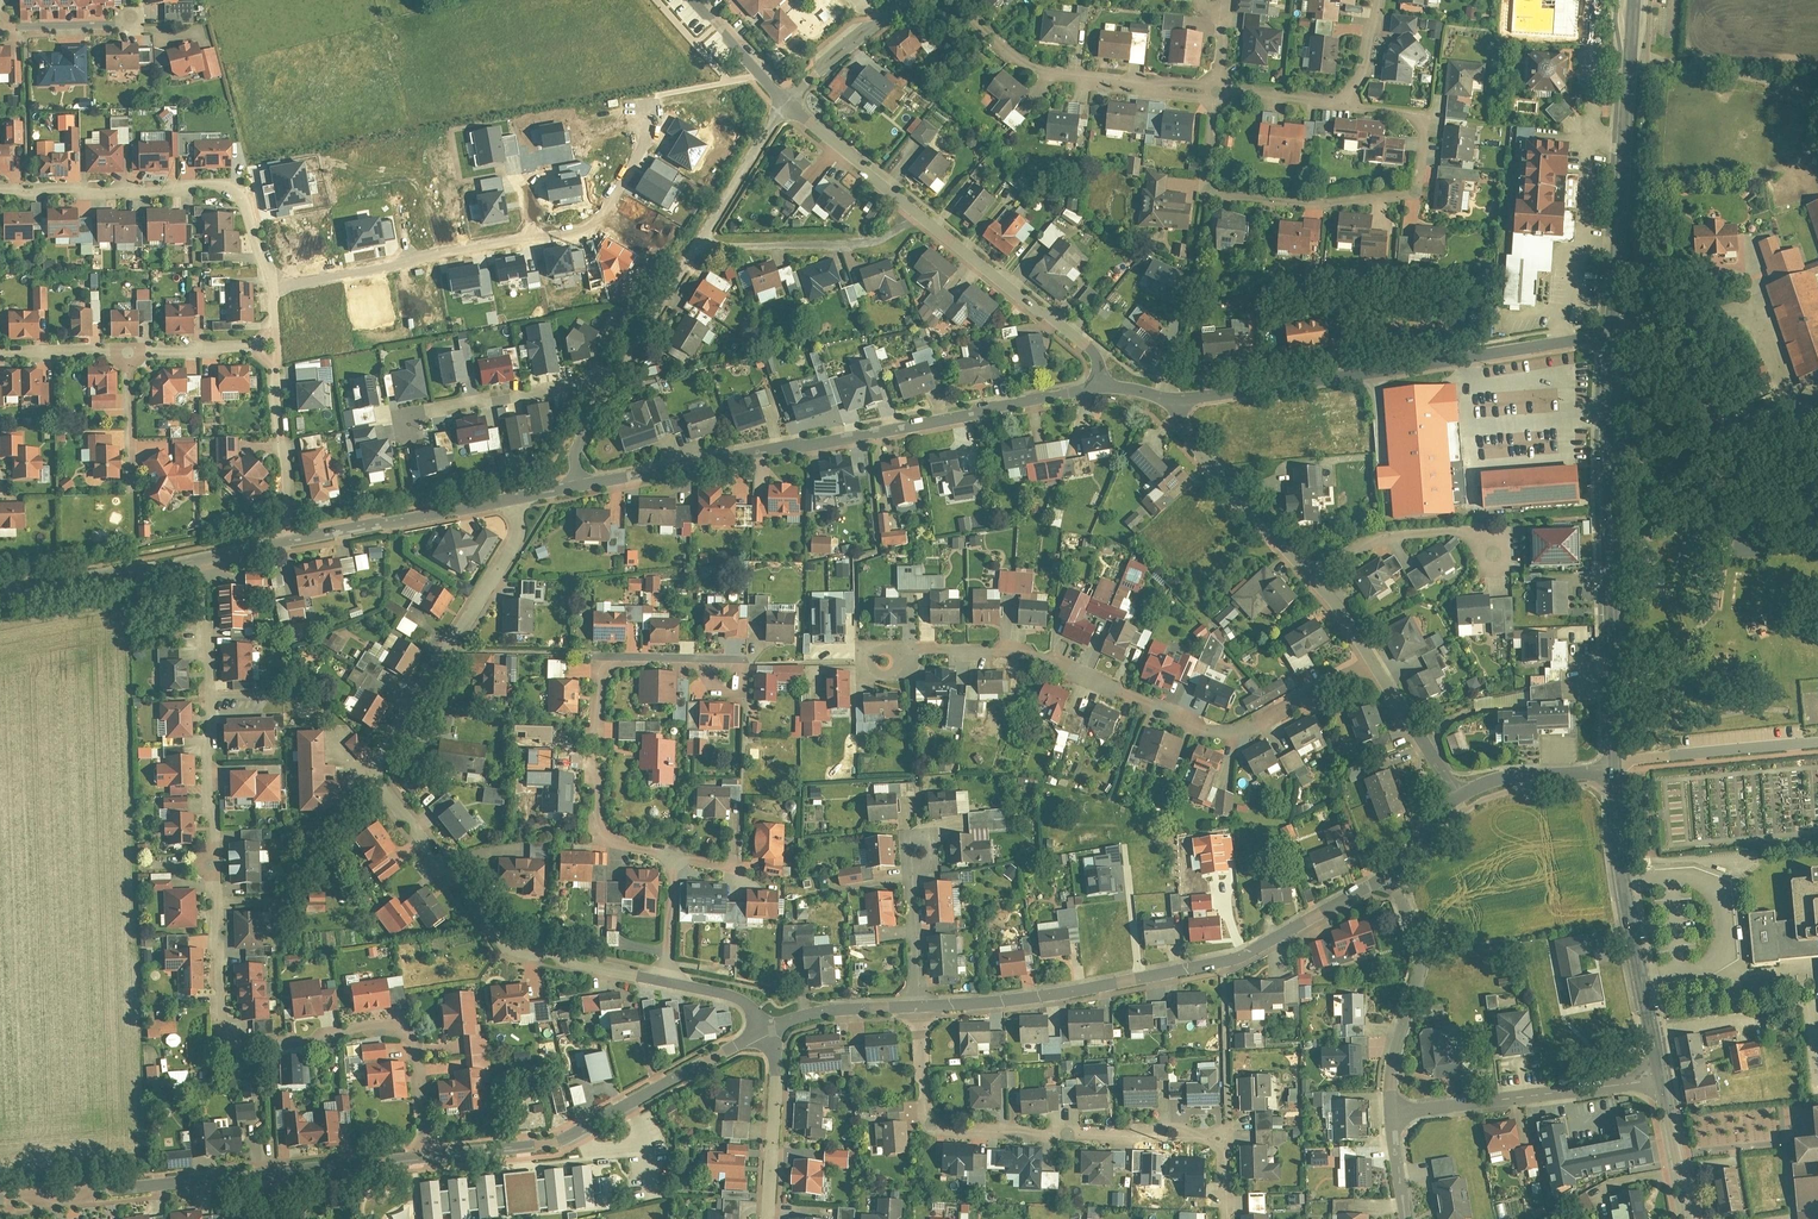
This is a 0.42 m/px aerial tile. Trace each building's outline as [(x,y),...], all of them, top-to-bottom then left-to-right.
[(19,14),(38,13),(38,0),(19,0),(19,14)] [(38,13),(57,13),(57,0),(38,0),(38,13)] [(57,13),(76,12),(76,0),(57,0),(57,13)] [(76,12),(95,11),(95,0),(76,0),(76,12)] [(95,11),(114,11),(114,0),(95,0),(95,11)] [(146,8),(178,9),(178,0),(146,0),(146,8)] [(756,20),(761,16),(767,22),(762,26),(780,46),(799,29),(785,13),(779,19),(772,11),(784,0),(738,0),(756,20)] [(1240,0),(1239,12),(1254,13),(1255,1),(1248,1),(1240,0)] [(1312,0),(1311,14),(1320,15),(1320,22),(1337,23),(1343,24),(1344,3),(1330,2),(1312,0)] [(1551,16),(1570,16),(1570,5),(1583,5),(1583,0),(1552,0),(1551,16)] [(1481,9),(1470,8),(1469,20),(1480,21),(1481,9)] [(164,10),(164,28),(192,28),(192,10),(164,10)] [(1083,14),(1048,10),(1044,41),(1080,45),(1083,14)] [(1188,16),(1168,14),(1166,30),(1176,31),(1186,32),(1188,16)] [(1421,18),(1396,16),(1394,32),(1409,33),(1415,34),(1419,34),(1421,18)] [(1315,21),(1304,20),(1303,29),(1314,30),(1315,21)] [(1446,23),(1424,20),(1423,28),(1435,29),(1434,38),(1444,39),(1446,23)] [(1319,38),(1336,40),(1337,23),(1320,22),(1319,38)] [(1135,34),(1151,36),(1152,27),(1136,25),(1135,34)] [(911,27),(890,44),(905,62),(926,45),(911,27)] [(1272,31),(1249,29),(1246,63),(1270,65),(1271,52),(1272,31)] [(1135,34),(1105,31),(1102,57),(1132,60),(1135,34)] [(1186,32),(1176,31),(1173,64),(1201,67),(1205,34),(1186,32)] [(1271,52),(1281,52),(1282,45),(1284,46),(1285,32),(1272,31),(1271,52)] [(1429,53),(1415,34),(1409,33),(1404,37),(1394,44),(1387,56),(1385,83),(1415,86),(1416,69),(1419,62),(1429,53)] [(1135,34),(1132,60),(1148,62),(1151,36),(1135,34)] [(1313,40),(1311,71),(1339,73),(1342,42),(1313,40)] [(105,47),(105,74),(137,74),(137,46),(105,47)] [(203,74),(195,46),(165,54),(173,83),(203,74)] [(37,56),(38,89),(86,89),(86,48),(61,48),(61,56),(37,56)] [(10,49),(0,49),(0,78),(10,78),(10,49)] [(1571,52),(1534,50),(1531,89),(1568,92),(1571,52)] [(221,80),(213,51),(199,55),(206,84),(221,80)] [(165,55),(152,52),(153,72),(168,69),(165,55)] [(151,66),(151,53),(137,53),(137,66),(151,66)] [(1488,64),(1453,61),(1449,96),(1452,96),(1467,97),(1475,98),(1476,80),(1487,81),(1488,64)] [(21,86),(21,65),(10,65),(11,87),(21,86)] [(863,77),(848,65),(832,86),(847,98),(856,87),(863,77)] [(889,77),(873,65),(863,77),(856,87),(882,108),(886,103),(896,111),(910,94),(904,90),(911,82),(905,76),(902,80),(893,73),(889,77)] [(1032,90),(1007,69),(990,89),(1003,100),(994,111),(1006,121),(1016,109),(1032,90)] [(1373,84),(1372,96),(1385,98),(1387,85),(1373,84)] [(1465,112),(1467,97),(1452,96),(1450,119),(1469,120),(1470,112),(1465,112)] [(1564,98),(1550,110),(1562,124),(1576,112),(1564,98)] [(18,99),(7,100),(9,110),(19,109),(18,99)] [(91,101),(79,102),(79,110),(91,110),(91,101)] [(1140,105),(1137,132),(1150,133),(1153,102),(1141,101),(1140,105)] [(1140,105),(1114,102),(1111,129),(1137,132),(1140,105)] [(1170,104),(1153,102),(1150,133),(1149,141),(1157,142),(1157,135),(1166,136),(1169,110),(1170,104)] [(1083,104),(1072,103),(1071,113),(1082,114),(1083,105),(1083,104)] [(1091,120),(1093,105),(1083,105),(1082,114),(1081,119),(1091,120)] [(1018,131),(1028,119),(1016,109),(1006,121),(1018,131)] [(1198,114),(1169,110),(1166,136),(1166,139),(1181,140),(1195,142),(1198,114)] [(1278,125),(1280,112),(1266,111),(1265,123),(1275,125),(1278,125)] [(1340,112),(1327,111),(1326,121),(1331,121),(1339,122),(1340,118),(1340,112)] [(165,112),(158,118),(161,122),(168,116),(165,112)] [(1071,113),(1052,112),(1049,139),(1079,142),(1081,119),(1082,114),(1071,113)] [(926,121),(921,117),(910,131),(915,135),(926,121)] [(675,137),(662,159),(691,176),(709,146),(696,139),(700,132),(676,118),(668,133),(675,137)] [(1360,120),(1340,118),(1339,122),(1338,133),(1349,134),(1347,150),(1362,152),(1362,148),(1367,149),(1366,161),(1408,165),(1409,151),(1407,151),(1408,140),(1388,138),(1390,123),(1360,119),(1360,120)] [(941,131),(927,120),(926,121),(915,135),(929,146),(941,131)] [(1320,123),(1319,134),(1329,136),(1331,121),(1326,121),(1320,120),(1320,123)] [(26,144),(25,121),(6,122),(7,145),(11,145),(26,144)] [(559,121),(533,125),(537,150),(563,145),(559,121)] [(1308,126),(1307,137),(1318,138),(1319,134),(1320,123),(1308,122),(1308,126)] [(1269,146),(1268,156),(1271,156),(1270,161),(1282,162),(1283,157),(1290,158),(1289,162),(1304,164),(1307,137),(1308,126),(1289,124),(1288,128),(1275,126),(1275,125),(1265,123),(1262,146),(1269,146)] [(1478,130),(1447,127),(1445,158),(1467,160),(1476,161),(1478,130)] [(1538,129),(1520,128),(1519,141),(1525,141),(1537,142),(1538,129)] [(497,129),(470,133),(476,169),(504,164),(503,158),(516,156),(513,137),(499,140),(497,129)] [(78,155),(78,131),(65,131),(65,155),(78,155)] [(100,133),(101,148),(84,148),(85,176),(124,175),(123,147),(119,147),(118,133),(100,133)] [(176,161),(176,137),(164,138),(165,161),(176,161)] [(193,137),(177,137),(177,160),(193,159),(193,137)] [(1537,142),(1525,141),(1523,171),(1529,171),(1526,201),(1521,201),(1519,233),(1556,236),(1565,236),(1568,204),(1559,203),(1561,176),(1572,177),(1573,151),(1570,151),(1570,145),(1537,142)] [(230,143),(193,144),(194,172),(230,171),(230,143)] [(164,144),(137,144),(138,174),(165,174),(164,144)] [(12,172),(11,145),(7,145),(0,145),(0,172),(12,172)] [(952,163),(931,147),(912,171),(933,188),(941,178),(952,163)] [(789,149),(767,179),(787,195),(810,165),(789,149)] [(1143,158),(1132,157),(1130,174),(1141,176),(1143,158)] [(40,158),(40,180),(67,180),(67,158),(40,158)] [(1444,167),(1466,169),(1467,160),(1445,158),(1444,167)] [(643,169),(628,192),(657,210),(659,207),(666,212),(678,192),(670,186),(678,174),(656,160),(648,173),(643,169)] [(272,171),(280,212),(312,206),(304,165),(272,171)] [(1466,180),(1482,181),(1483,170),(1466,169),(1444,167),(1443,181),(1466,183),(1466,180)] [(1150,169),(1144,224),(1190,229),(1193,208),(1188,208),(1190,193),(1169,191),(1171,171),(1150,169)] [(1032,180),(1019,170),(1011,181),(1023,191),(1032,180)] [(574,175),(544,180),(548,205),(578,199),(574,175)] [(939,193),(947,183),(941,178),(933,188),(939,193)] [(800,209),(814,190),(800,179),(785,197),(800,209)] [(833,187),(825,180),(801,208),(809,215),(833,187)] [(1440,181),(1437,209),(1463,211),(1466,183),(1443,181),(1440,181)] [(998,200),(977,183),(957,207),(979,224),(998,200)] [(855,201),(835,185),(817,207),(837,224),(855,201)] [(484,224),(507,220),(503,195),(480,199),(484,224)] [(619,207),(604,230),(633,247),(635,244),(642,249),(655,229),(646,224),(654,211),(632,198),(624,210),(619,207)] [(1808,204),(1817,235),(1817,201),(1808,204)] [(44,228),(43,203),(34,203),(34,213),(34,228),(44,228)] [(218,206),(196,207),(196,216),(204,215),(219,215),(218,206)] [(1226,207),(1215,214),(1213,230),(1221,231),(1220,242),(1221,243),(1221,251),(1236,252),(1237,244),(1249,245),(1251,218),(1226,207)] [(81,208),(51,209),(52,237),(73,237),(81,237),(81,219),(81,208)] [(168,211),(168,208),(150,208),(150,222),(150,241),(169,240),(168,211)] [(119,212),(119,209),(100,210),(101,224),(101,243),(120,242),(119,212)] [(1077,225),(1082,219),(1068,209),(1063,215),(1077,225)] [(187,224),(186,210),(168,211),(169,240),(169,244),(187,243),(187,224)] [(1030,221),(1017,211),(1006,226),(1019,236),(1030,221)] [(138,224),(137,212),(119,212),(120,242),(120,245),(138,245),(138,224)] [(5,214),(5,242),(34,241),(34,228),(34,213),(5,214)] [(1341,241),(1367,243),(1367,252),(1390,254),(1391,237),(1374,235),(1375,216),(1343,213),(1341,241)] [(219,215),(204,215),(204,234),(210,234),(237,233),(237,214),(219,215)] [(95,225),(94,218),(81,219),(81,237),(73,237),(73,244),(95,244),(95,225)] [(1283,221),(1281,249),(1313,252),(1315,239),(1322,240),(1324,219),(1308,218),(1308,223),(1283,221)] [(377,220),(343,225),(347,251),(378,247),(378,242),(395,239),(392,221),(377,223),(377,220)] [(1709,225),(1697,226),(1699,252),(1715,252),(1715,255),(1730,254),(1730,252),(1742,251),(1741,223),(1729,224),(1729,220),(1708,221),(1709,225)] [(1006,226),(1000,221),(987,236),(1012,256),(1024,240),(1019,236),(1006,226)] [(1067,233),(1056,223),(1041,241),(1053,250),(1063,238),(1067,233)] [(1450,228),(1420,226),(1419,238),(1418,248),(1448,250),(1450,228)] [(1795,230),(1759,241),(1772,281),(1807,270),(1795,230)] [(241,233),(237,233),(210,234),(211,252),(225,252),(242,251),(241,233)] [(1556,236),(1519,233),(1517,254),(1511,254),(1508,305),(1538,307),(1540,270),(1554,271),(1556,236)] [(594,264),(588,272),(591,289),(603,287),(618,278),(633,257),(600,236),(582,255),(594,264)] [(1404,236),(1403,252),(1418,253),(1418,248),(1419,238),(1404,236)] [(1086,257),(1063,238),(1053,250),(1032,277),(1064,302),(1074,289),(1066,282),(1086,257)] [(1190,245),(1179,244),(1178,255),(1189,256),(1190,245)] [(569,246),(538,251),(542,279),(588,272),(586,264),(573,267),(569,246)] [(958,273),(931,251),(915,270),(923,277),(917,284),(936,300),(958,273)] [(204,252),(205,261),(225,261),(225,252),(211,252),(204,252)] [(528,255),(496,261),(500,286),(532,281),(528,255)] [(1188,274),(1158,260),(1151,275),(1155,276),(1149,289),(1175,301),(1188,274)] [(488,262),(442,270),(446,296),(467,292),(479,290),(480,298),(494,295),(488,262)] [(833,262),(798,270),(806,302),(824,298),(822,291),(840,287),(833,262)] [(905,282),(895,285),(888,262),(860,271),(864,284),(867,295),(879,292),(883,305),(910,296),(905,282)] [(771,264),(747,272),(757,299),(780,290),(771,264)] [(795,285),(789,269),(775,274),(781,290),(795,285)] [(1773,286),(1803,385),(1817,380),(1817,284),(1815,273),(1773,286)] [(391,282),(398,320),(421,315),(414,278),(391,282)] [(726,297),(703,283),(688,307),(711,322),(726,297)] [(864,285),(846,290),(850,305),(868,301),(864,285)] [(253,326),(253,287),(227,288),(227,326),(253,326)] [(1001,308),(974,287),(947,320),(961,331),(969,321),(982,332),(1001,308)] [(1104,295),(1093,287),(1082,300),(1093,309),(1104,295)] [(47,312),(47,291),(31,291),(32,313),(47,312)] [(945,317),(958,301),(944,291),(932,306),(945,317)] [(204,319),(204,297),(193,297),(193,309),(193,319),(204,319)] [(100,326),(99,303),(90,303),(91,312),(91,326),(100,326)] [(1132,317),(1140,324),(1149,313),(1152,309),(1143,303),(1132,317)] [(151,323),(151,304),(138,304),(138,313),(138,324),(151,323)] [(165,309),(165,337),(193,337),(193,319),(193,309),(165,309)] [(91,326),(91,312),(67,313),(68,340),(91,339),(91,326)] [(138,313),(109,313),(109,340),(138,340),(138,324),(138,313)] [(1166,327),(1149,313),(1140,324),(1157,338),(1166,327)] [(38,314),(7,315),(8,343),(39,342),(38,314)] [(1253,335),(1251,319),(1237,321),(1237,329),(1238,336),(1253,335)] [(1329,319),(1291,326),(1295,351),(1333,344),(1329,319)] [(668,348),(693,361),(707,333),(683,320),(668,348)] [(227,324),(211,325),(211,333),(232,333),(232,327),(227,327),(227,324)] [(548,325),(527,329),(530,341),(527,342),(530,358),(533,358),(537,379),(557,375),(548,325)] [(584,325),(580,331),(574,327),(566,335),(570,344),(573,364),(594,360),(592,350),(601,339),(584,325)] [(1237,329),(1208,332),(1210,359),(1240,356),(1238,336),(1237,329)] [(1016,330),(1002,332),(1003,341),(1018,339),(1016,330)] [(1151,347),(1131,331),(1118,348),(1138,363),(1151,347)] [(1044,338),(1017,341),(1020,371),(1048,368),(1044,338)] [(955,362),(959,387),(992,382),(987,343),(969,345),(971,360),(955,362)] [(875,350),(867,353),(870,361),(877,382),(885,379),(875,350)] [(931,351),(912,357),(916,369),(927,366),(929,370),(937,368),(931,351)] [(461,354),(439,358),(445,387),(467,382),(461,354)] [(478,365),(483,386),(513,380),(508,358),(478,365)] [(1773,382),(1761,359),(1745,367),(1757,391),(1773,382)] [(855,377),(839,383),(849,412),(866,406),(868,411),(878,407),(877,404),(883,402),(877,382),(870,361),(852,367),(855,377)] [(894,376),(902,403),(935,392),(927,366),(894,376)] [(249,368),(217,369),(218,382),(218,397),(249,396),(249,368)] [(421,370),(384,378),(389,405),(427,397),(421,370)] [(186,379),(186,372),(163,373),(150,386),(149,409),(174,409),(174,400),(178,397),(186,397),(186,379)] [(19,373),(1,374),(1,387),(1,400),(20,399),(19,373)] [(38,373),(19,373),(20,399),(39,399),(38,386),(38,373)] [(116,374),(87,374),(87,390),(95,390),(95,399),(116,399),(116,374)] [(200,378),(186,379),(186,397),(186,400),(200,400),(200,382),(200,378)] [(379,407),(374,378),(354,382),(359,411),(379,407)] [(323,379),(296,381),(298,410),(325,409),(323,379)] [(218,382),(200,382),(200,400),(201,406),(218,406),(218,397),(218,382)] [(783,389),(795,425),(832,413),(825,394),(803,401),(797,385),(783,389)] [(48,407),(47,386),(38,386),(39,399),(39,408),(48,407)] [(1462,388),(1387,392),(1393,524),(1461,520),(1454,428),(1464,427),(1462,388)] [(772,408),(766,392),(756,396),(761,411),(772,408)] [(89,400),(90,412),(116,411),(116,399),(89,400)] [(730,409),(740,435),(767,425),(756,399),(730,409)] [(670,421),(663,400),(645,405),(653,427),(670,421)] [(658,446),(652,428),(645,404),(630,408),(636,426),(617,432),(624,456),(658,446)] [(548,405),(528,409),(534,438),(554,434),(548,405)] [(505,408),(497,410),(499,421),(508,419),(505,408)] [(709,409),(683,419),(690,440),(717,430),(709,409)] [(527,418),(507,422),(512,452),(532,448),(527,418)] [(484,419),(455,423),(459,447),(487,442),(484,419)] [(1108,427),(1081,431),(1085,456),(1112,451),(1108,427)] [(110,438),(87,437),(87,449),(92,449),(110,450),(110,438)] [(322,437),(299,441),(311,510),(332,507),(330,493),(337,492),(331,457),(325,458),(322,437)] [(0,440),(0,461),(12,461),(11,451),(23,451),(22,440),(0,440)] [(238,441),(216,441),(216,469),(220,478),(238,462),(238,441)] [(392,470),(387,443),(363,448),(368,474),(392,470)] [(1035,443),(999,448),(1002,471),(1025,468),(1038,466),(1035,443)] [(198,447),(176,447),(176,471),(191,470),(199,470),(198,447)] [(110,450),(92,449),(92,482),(118,482),(119,450),(110,450)] [(1154,489),(1155,488),(1167,501),(1189,479),(1172,462),(1165,469),(1145,449),(1130,465),(1154,489)] [(40,482),(39,450),(23,451),(11,451),(12,461),(12,483),(40,482)] [(441,450),(416,455),(422,480),(446,474),(445,470),(441,450)] [(191,483),(191,470),(176,471),(164,452),(143,465),(153,480),(143,499),(165,510),(172,496),(175,494),(192,494),(191,483)] [(956,453),(929,457),(933,478),(959,473),(956,453)] [(238,462),(220,478),(247,507),(263,493),(258,488),(268,478),(246,455),(238,462)] [(860,496),(856,476),(853,458),(820,465),(823,483),(835,480),(840,500),(860,496)] [(885,488),(891,487),(894,509),(916,506),(913,483),(921,482),(918,459),(882,465),(885,488)] [(1090,477),(1088,460),(1059,463),(1061,481),(1090,477)] [(1059,463),(1025,468),(1027,486),(1061,481),(1059,463)] [(1583,468),(1488,476),(1491,516),(1585,508),(1583,468)] [(1322,469),(1294,471),(1296,488),(1316,487),(1323,487),(1322,469)] [(953,486),(954,501),(982,498),(980,478),(964,479),(963,474),(946,476),(947,487),(953,486)] [(67,478),(59,485),(66,493),(74,486),(67,478)] [(207,496),(207,483),(191,483),(192,494),(192,496),(207,496)] [(801,514),(802,486),(772,485),(771,499),(771,513),(801,514)] [(739,505),(739,496),(723,496),(723,488),(701,487),(700,525),(738,526),(739,505)] [(1296,488),(1287,489),(1289,527),(1318,525),(1316,487),(1296,488)] [(677,498),(643,497),(642,524),(676,526),(676,505),(677,498)] [(771,513),(771,499),(755,498),(755,506),(755,521),(767,521),(768,513),(771,513)] [(0,505),(0,532),(24,532),(24,505),(0,505)] [(693,506),(676,505),(676,526),(692,526),(693,522),(693,509),(693,506)] [(755,521),(755,506),(739,505),(738,526),(754,527),(755,521)] [(1055,505),(1050,526),(1061,529),(1063,520),(1059,519),(1062,507),(1055,505)] [(612,509),(579,508),(578,540),(611,541),(611,525),(612,509)] [(1136,514),(1125,524),(1130,530),(1141,521),(1136,514)] [(889,517),(879,517),(880,539),(883,538),(883,534),(890,534),(889,517)] [(972,534),(970,518),(957,520),(960,536),(972,534)] [(611,553),(620,553),(620,545),(620,528),(620,525),(611,525),(611,541),(611,553)] [(500,536),(487,527),(477,543),(482,546),(474,558),(482,563),(500,536)] [(440,549),(435,557),(464,575),(474,558),(482,546),(477,543),(453,528),(448,536),(440,549)] [(150,539),(149,529),(140,529),(140,539),(150,539)] [(429,543),(440,549),(448,536),(438,529),(429,543)] [(1573,532),(1526,536),(1529,570),(1576,566),(1573,532)] [(883,534),(884,548),(907,547),(906,533),(883,534)] [(981,549),(979,537),(970,539),(972,551),(981,549)] [(834,539),(814,538),(813,552),(833,553),(834,539)] [(964,540),(952,541),(952,551),(965,550),(964,540)] [(548,545),(537,549),(542,560),(552,555),(548,545)] [(369,560),(382,559),(382,548),(368,548),(369,560)] [(1440,549),(1406,574),(1418,591),(1452,566),(1440,549)] [(626,567),(638,566),(637,552),(626,552),(626,567)] [(337,559),(293,568),(300,601),(344,592),(337,559)] [(1379,559),(1350,577),(1366,601),(1386,588),(1383,583),(1391,578),(1379,559)] [(836,562),(837,579),(850,578),(849,561),(836,562)] [(1147,570),(1131,563),(1112,609),(1128,616),(1147,570)] [(271,588),(282,587),(281,566),(269,567),(271,588)] [(1268,608),(1260,598),(1278,583),(1265,569),(1230,600),(1243,614),(1243,613),(1251,623),(1268,608)] [(405,582),(422,593),(430,580),(413,570),(405,582)] [(917,570),(898,570),(898,592),(930,592),(944,591),(944,578),(917,579),(917,570)] [(749,588),(749,571),(736,571),(736,588),(749,588)] [(1034,575),(1001,573),(1000,596),(1033,597),(1034,575)] [(663,578),(649,577),(648,592),(662,592),(663,578)] [(643,579),(631,578),(631,591),(643,591),(643,579)] [(422,593),(429,597),(437,584),(430,580),(422,593)] [(1118,587),(1101,580),(1092,601),(1109,608),(1118,587)] [(1300,601),(1281,580),(1278,583),(1260,598),(1268,608),(1278,619),(1300,601)] [(477,587),(467,582),(462,591),(472,596),(477,587)] [(544,602),(545,587),(537,587),(538,582),(525,582),(524,601),(536,601),(544,602)] [(455,595),(437,584),(429,597),(423,607),(441,618),(455,595)] [(1563,586),(1535,587),(1536,619),(1564,618),(1563,586)] [(244,589),(219,590),(221,631),(253,630),(253,613),(245,614),(244,589)] [(959,603),(949,604),(949,591),(944,591),(930,592),(930,604),(929,604),(930,627),(960,626),(959,603)] [(987,592),(973,592),(973,604),(988,604),(987,592)] [(1087,614),(1092,601),(1071,592),(1057,623),(1067,627),(1063,638),(1089,649),(1097,630),(1082,624),(1087,614)] [(770,596),(759,596),(758,606),(752,605),(752,620),(769,621),(769,614),(770,596)] [(1486,597),(1457,600),(1460,628),(1489,625),(1486,597)] [(408,609),(392,599),(388,606),(404,616),(408,609)] [(524,601),(506,600),(505,633),(535,634),(536,601),(524,601)] [(1109,608),(1092,601),(1087,614),(1116,626),(1122,629),(1128,616),(1112,609),(1109,608)] [(907,602),(877,603),(878,627),(908,626),(907,602)] [(847,645),(846,604),(813,603),(814,645),(847,645)] [(1049,605),(1022,603),(1021,627),(1047,629),(1049,605)] [(973,604),(973,628),(999,627),(999,604),(988,604),(973,604)] [(750,619),(741,618),(742,606),(707,605),(706,632),(728,633),(727,638),(749,639),(750,619)] [(644,623),(644,607),(628,607),(628,614),(628,623),(644,623)] [(1229,608),(1215,622),(1225,631),(1238,617),(1229,608)] [(628,614),(597,613),(596,640),(627,642),(628,623),(628,614)] [(799,614),(769,614),(769,621),(768,642),(798,643),(799,614)] [(1408,616),(1380,632),(1397,662),(1425,646),(1408,616)] [(419,625),(407,617),(400,628),(412,636),(419,625)] [(681,619),(652,618),(652,642),(680,643),(681,619)] [(319,619),(285,627),(288,640),(322,632),(319,619)] [(1316,623),(1284,642),(1290,652),(1298,664),(1308,658),(1330,645),(1316,623)] [(1116,626),(1103,657),(1123,666),(1136,635),(1122,629),(1116,626)] [(1202,628),(1194,635),(1201,643),(1209,635),(1202,628)] [(349,641),(336,633),(329,645),(341,653),(349,641)] [(1555,637),(1525,638),(1526,665),(1556,664),(1555,637)] [(424,652),(401,638),(385,663),(387,665),(408,678),(424,652)] [(1225,644),(1211,638),(1200,664),(1211,669),(1214,670),(1225,644)] [(1168,648),(1155,642),(1149,656),(1152,657),(1162,661),(1168,648)] [(254,647),(221,647),(221,684),(254,683),(254,647)] [(367,652),(359,666),(379,678),(387,665),(385,663),(367,652)] [(1290,652),(1283,656),(1296,677),(1313,666),(1308,658),(1298,664),(1290,652)] [(496,657),(473,656),(472,673),(488,674),(488,696),(508,696),(509,669),(509,665),(495,665),(496,657)] [(518,670),(518,657),(509,657),(509,665),(509,669),(518,670)] [(1152,657),(1142,681),(1171,694),(1175,683),(1181,669),(1162,661),(1152,657)] [(1189,685),(1198,664),(1186,658),(1181,669),(1175,683),(1188,688),(1189,685)] [(552,679),(570,680),(570,661),(553,660),(552,679)] [(190,662),(159,663),(160,695),(190,694),(190,662)] [(1200,664),(1198,664),(1189,685),(1202,690),(1206,680),(1211,669),(1200,664)] [(351,677),(382,696),(389,685),(379,678),(359,666),(351,677)] [(1437,667),(1406,683),(1418,705),(1442,692),(1436,681),(1442,678),(1437,667)] [(777,681),(806,681),(806,668),(777,668),(777,677),(777,681)] [(678,672),(642,671),(641,703),(677,704),(678,679),(678,672)] [(851,711),(850,674),(828,675),(828,704),(829,712),(851,711)] [(959,674),(926,675),(927,702),(951,702),(959,701),(959,674)] [(978,689),(978,696),(1005,696),(1005,674),(978,674),(978,689)] [(777,677),(756,677),(756,701),(777,701),(777,681),(777,677)] [(570,680),(552,679),(551,713),(578,714),(579,680),(570,680)] [(677,720),(689,720),(690,702),(691,680),(678,679),(677,704),(677,720)] [(1470,691),(1480,687),(1477,679),(1467,682),(1470,691)] [(1202,690),(1198,700),(1230,714),(1239,694),(1206,680),(1202,690)] [(1281,681),(1262,692),(1252,680),(1245,686),(1253,697),(1244,703),(1251,715),(1289,693),(1281,681)] [(1038,706),(1049,710),(1044,721),(1058,727),(1063,714),(1070,694),(1046,685),(1038,706)] [(978,689),(966,689),(967,702),(978,702),(978,696),(978,689)] [(869,710),(869,720),(888,720),(900,719),(900,690),(868,691),(869,710)] [(368,691),(353,715),(377,729),(392,705),(368,691)] [(1476,709),(1511,707),(1511,699),(1475,701),(1476,709)] [(948,732),(962,733),(964,701),(959,701),(951,702),(948,732)] [(689,728),(701,728),(702,703),(690,702),(689,720),(689,728)] [(733,703),(702,703),(701,728),(732,729),(732,726),(732,706),(733,703)] [(191,704),(158,705),(159,723),(165,723),(166,740),(192,739),(191,704)] [(828,704),(802,704),(803,742),(821,741),(821,725),(829,725),(829,712),(828,704)] [(732,706),(732,726),(743,726),(743,706),(732,706)] [(1121,716),(1097,706),(1088,728),(1112,738),(1121,716)] [(1376,708),(1348,718),(1361,752),(1381,744),(1376,730),(1383,728),(1376,708)] [(1566,709),(1495,715),(1498,750),(1538,746),(1537,733),(1568,731),(1566,709)] [(888,720),(869,720),(869,710),(856,711),(857,721),(857,736),(869,736),(888,735),(888,720)] [(1085,722),(1063,714),(1058,727),(1057,730),(1079,738),(1085,722)] [(432,731),(449,735),(453,721),(436,717),(432,731)] [(1313,719),(1287,731),(1297,753),(1324,741),(1313,719)] [(273,720),(222,722),(222,753),(273,752),(273,720)] [(538,733),(523,727),(517,741),(532,747),(538,733)] [(1187,744),(1148,731),(1141,750),(1138,759),(1141,760),(1177,772),(1187,744)] [(323,733),(295,734),(298,815),(346,813),(344,784),(325,785),(323,733)] [(1446,738),(1452,758),(1468,753),(1462,733),(1446,738)] [(360,763),(372,752),(356,734),(344,744),(360,763)] [(666,736),(645,735),(644,769),(656,770),(656,785),(676,786),(678,741),(666,740),(666,736)] [(709,740),(691,739),(690,755),(709,756),(709,740)] [(488,746),(444,741),(440,769),(485,774),(488,746)] [(1264,744),(1242,755),(1253,778),(1276,767),(1264,744)] [(1224,758),(1200,747),(1192,766),(1199,769),(1215,777),(1224,758)] [(136,749),(137,759),(151,759),(151,748),(136,749)] [(1141,750),(1135,748),(1130,764),(1139,767),(1141,760),(1138,759),(1141,750)] [(557,750),(527,749),(526,771),(556,772),(557,750)] [(1294,753),(1279,762),(1289,777),(1295,773),(1304,768),(1294,753)] [(194,757),(165,758),(165,768),(154,769),(155,791),(195,789),(194,757)] [(1369,762),(1345,769),(1350,786),(1375,779),(1369,762)] [(1313,784),(1304,768),(1295,773),(1304,789),(1313,784)] [(1232,820),(1234,797),(1217,791),(1217,793),(1211,791),(1217,778),(1215,777),(1199,769),(1186,798),(1204,806),(1215,810),(1214,819),(1232,820)] [(256,773),(228,775),(230,803),(255,802),(255,808),(280,806),(278,779),(257,780),(256,773)] [(576,775),(546,774),(546,812),(576,812),(576,775)] [(1406,819),(1391,774),(1364,783),(1379,828),(1406,819)] [(542,787),(542,775),(523,775),(522,787),(542,787)] [(742,802),(743,785),(724,784),(724,787),(732,787),(732,802),(742,802)] [(506,789),(487,787),(485,804),(504,806),(506,789)] [(724,787),(700,787),(699,809),(708,809),(728,809),(731,809),(732,802),(732,787),(724,787)] [(930,819),(959,818),(957,792),(929,793),(930,819)] [(868,799),(870,826),(897,824),(895,797),(868,799)] [(163,801),(165,850),(193,849),(192,814),(186,815),(185,800),(163,801)] [(479,824),(461,802),(441,819),(459,841),(479,824)] [(728,809),(708,809),(707,818),(728,818),(728,809)] [(970,834),(1005,832),(1004,812),(969,814),(970,834)] [(786,825),(756,824),(755,858),(767,858),(785,859),(786,825)] [(378,825),(354,842),(374,870),(398,852),(378,825)] [(1362,860),(1349,828),(1334,834),(1346,866),(1362,860)] [(1223,835),(1193,838),(1195,855),(1199,855),(1201,875),(1229,871),(1228,862),(1236,861),(1233,836),(1223,838),(1223,835)] [(951,838),(952,866),(991,865),(991,848),(972,849),(972,838),(951,838)] [(554,858),(554,841),(534,841),(534,857),(554,858)] [(894,868),(892,841),(864,843),(866,871),(894,868)] [(261,843),(228,845),(230,890),(263,888),(261,843)] [(1338,847),(1309,856),(1318,885),(1347,876),(1338,847)] [(562,881),(595,881),(595,854),(562,854),(562,881)] [(608,904),(608,854),(595,854),(595,881),(595,904),(608,904)] [(785,859),(767,858),(766,873),(784,877),(785,859)] [(546,859),(502,859),(502,885),(526,885),(526,897),(546,897),(546,859)] [(373,877),(380,887),(400,873),(393,862),(373,877)] [(1020,872),(1012,867),(1005,879),(1013,883),(1020,872)] [(660,871),(629,869),(628,883),(628,898),(625,898),(624,905),(624,911),(635,911),(635,916),(656,917),(657,900),(661,900),(662,876),(660,876),(660,871)] [(860,869),(839,873),(842,887),(863,883),(860,869)] [(1108,869),(1085,871),(1088,896),(1117,892),(1116,877),(1109,878),(1108,869)] [(941,873),(941,882),(970,882),(970,873),(941,873)] [(1747,918),(1752,967),(1817,961),(1817,889),(1816,876),(1809,877),(1809,884),(1788,886),(1792,924),(1775,926),(1774,915),(1747,918)] [(729,883),(690,881),(690,885),(689,909),(689,914),(728,915),(728,903),(729,883)] [(1287,881),(1256,882),(1257,903),(1288,902),(1287,881)] [(628,883),(610,883),(609,904),(624,905),(625,898),(628,898),(628,883)] [(682,909),(689,909),(690,885),(683,885),(682,909)] [(951,885),(925,886),(925,927),(951,927),(951,885)] [(449,916),(426,888),(406,904),(429,933),(449,916)] [(778,919),(780,891),(749,890),(749,904),(748,918),(778,919)] [(196,891),(161,892),(163,932),(198,930),(196,891)] [(325,901),(324,892),(308,893),(308,902),(325,901)] [(895,894),(864,898),(869,931),(900,927),(895,894)] [(1180,894),(1170,895),(1171,913),(1181,913),(1180,894)] [(1066,899),(1067,909),(1076,908),(1075,898),(1066,899)] [(1211,898),(1190,899),(1191,914),(1211,913),(1211,898)] [(395,899),(373,915),(392,941),(414,926),(395,899)] [(305,902),(305,912),(325,912),(325,902),(305,902)] [(727,923),(748,924),(748,918),(749,904),(728,903),(728,915),(727,923)] [(807,919),(807,909),(797,910),(798,920),(807,919)] [(262,912),(234,913),(235,952),(263,951),(262,912)] [(614,929),(616,918),(608,916),(606,927),(614,929)] [(1221,919),(1190,921),(1192,945),(1223,942),(1221,919)] [(1356,920),(1339,925),(1340,930),(1331,933),(1332,936),(1310,943),(1319,970),(1352,960),(1350,955),(1377,947),(1369,922),(1358,925),(1356,920)] [(1145,924),(1146,949),(1174,948),(1172,922),(1145,924)] [(806,961),(805,948),(813,947),(812,927),(784,928),(784,962),(806,961)] [(618,946),(618,932),(606,932),(606,946),(618,946)] [(1039,935),(1040,961),(1072,959),(1070,933),(1039,935)] [(1572,980),(1586,977),(1582,956),(1595,953),(1591,934),(1558,940),(1567,989),(1574,987),(1572,980)] [(956,942),(926,943),(928,982),(957,981),(956,942)] [(738,946),(728,945),(727,959),(738,960),(738,946)] [(836,989),(833,946),(813,947),(805,948),(806,961),(806,973),(810,973),(811,990),(836,989)] [(204,951),(163,953),(164,980),(176,979),(177,996),(205,995),(204,951)] [(999,955),(1001,979),(1026,977),(1024,954),(999,955)] [(278,958),(278,966),(302,966),(302,958),(278,958)] [(1299,985),(1311,985),(1311,975),(1305,975),(1304,958),(1298,958),(1299,985)] [(264,965),(234,968),(241,1025),(270,1022),(264,965)] [(1577,1008),(1609,1002),(1604,974),(1586,977),(1572,980),(1574,987),(1577,1008)] [(402,978),(387,980),(391,1011),(406,1009),(402,978)] [(320,994),(318,980),(288,984),(293,1023),(323,1019),(322,1014),(338,1012),(335,992),(320,994)] [(387,980),(350,985),(354,1015),(391,1011),(387,980)] [(1288,981),(1237,983),(1238,1012),(1289,1010),(1288,981)] [(527,984),(489,987),(492,1027),(520,1025),(519,1017),(530,1016),(529,1003),(527,984)] [(1311,999),(1311,986),(1300,986),(1300,999),(1311,999)] [(1210,990),(1178,991),(1179,1021),(1211,1019),(1210,990)] [(1362,991),(1339,992),(1341,1032),(1364,1032),(1362,991)] [(619,992),(597,995),(598,997),(599,1012),(621,1010),(619,992)] [(474,995),(445,998),(449,1042),(466,1041),(466,1055),(488,1054),(486,1041),(482,1041),(481,1027),(477,1028),(474,995)] [(1496,996),(1485,996),(1486,1009),(1497,1008),(1496,996)] [(583,1014),(599,1012),(598,997),(582,999),(583,1014)] [(549,1001),(529,1003),(530,1016),(534,1015),(535,1025),(552,1023),(549,1001)] [(698,1006),(684,1008),(688,1043),(704,1042),(703,1037),(718,1035),(715,1011),(699,1013),(698,1006)] [(1155,1007),(1128,1008),(1129,1032),(1156,1031),(1155,1007)] [(568,1008),(558,1011),(560,1021),(571,1018),(568,1008)] [(636,1010),(608,1013),(611,1043),(640,1039),(636,1010)] [(1105,1010),(1068,1012),(1069,1040),(1106,1039),(1105,1010)] [(673,1012),(649,1014),(653,1051),(676,1048),(673,1012)] [(1508,1058),(1538,1054),(1537,1042),(1539,1042),(1537,1022),(1534,1023),(1533,1012),(1503,1015),(1504,1027),(1502,1027),(1504,1048),(1506,1048),(1508,1058)] [(1050,1016),(1022,1017),(1023,1045),(1051,1044),(1050,1016)] [(176,1035),(175,1020),(148,1020),(148,1040),(161,1040),(161,1036),(176,1035)] [(571,1021),(561,1024),(566,1038),(576,1035),(571,1021)] [(1428,1068),(1439,1079),(1472,1076),(1472,1068),(1476,1063),(1472,1031),(1463,1028),(1462,1024),(1456,1025),(1451,1021),(1442,1022),(1434,1028),(1423,1029),(1424,1052),(1427,1052),(1428,1068)] [(992,1023),(960,1024),(962,1058),(994,1057),(992,1023)] [(1710,1032),(1712,1043),(1741,1037),(1739,1027),(1710,1032)] [(1235,1049),(1256,1049),(1256,1044),(1262,1044),(1262,1033),(1235,1034),(1235,1049)] [(900,1034),(866,1036),(867,1063),(901,1062),(900,1034)] [(1712,1077),(1704,1034),(1679,1038),(1691,1104),(1723,1099),(1718,1075),(1712,1077)] [(1363,1040),(1335,1041),(1336,1076),(1365,1075),(1363,1040)] [(839,1041),(804,1042),(805,1070),(840,1069),(839,1041)] [(1733,1047),(1738,1072),(1752,1069),(1750,1058),(1765,1055),(1762,1041),(1733,1047)] [(384,1045),(360,1048),(362,1065),(386,1062),(384,1045)] [(531,1053),(514,1054),(514,1067),(532,1066),(531,1053)] [(488,1054),(466,1055),(467,1073),(453,1074),(454,1084),(437,1085),(439,1113),(457,1112),(457,1118),(482,1116),(481,1101),(486,1101),(484,1074),(489,1074),(488,1054)] [(604,1054),(582,1061),(591,1089),(613,1082),(604,1054)] [(307,1076),(306,1058),(281,1059),(281,1087),(302,1087),(302,1076),(307,1076)] [(405,1063),(364,1067),(367,1091),(378,1090),(380,1104),(409,1101),(405,1063)] [(147,1067),(147,1079),(158,1080),(158,1067),(147,1067)] [(1005,1072),(972,1073),(974,1109),(1007,1108),(1005,1072)] [(1270,1072),(1243,1073),(1245,1116),(1272,1115),(1270,1072)] [(1108,1077),(1075,1079),(1076,1109),(1109,1108),(1108,1077)] [(1160,1077),(1121,1078),(1122,1109),(1162,1107),(1160,1077)] [(754,1084),(729,1082),(726,1123),(748,1125),(749,1107),(752,1107),(754,1084)] [(1218,1082),(1182,1083),(1183,1111),(1219,1110),(1218,1082)] [(1049,1083),(1019,1084),(1021,1116),(1051,1115),(1049,1083)] [(242,1085),(244,1101),(258,1100),(257,1084),(242,1085)] [(583,1087),(569,1089),(573,1108),(587,1105),(583,1087)] [(561,1088),(549,1091),(556,1117),(567,1114),(561,1088)] [(290,1111),(289,1093),(277,1094),(278,1112),(290,1111)] [(348,1098),(336,1099),(338,1115),(350,1114),(348,1098)] [(1365,1098),(1333,1099),(1335,1140),(1367,1138),(1365,1098)] [(824,1107),(797,1105),(796,1132),(807,1133),(806,1142),(826,1143),(827,1131),(822,1130),(824,1107)] [(255,1106),(234,1107),(236,1124),(256,1122),(255,1106)] [(1580,1180),(1660,1164),(1650,1113),(1621,1119),(1626,1142),(1575,1152),(1572,1138),(1574,1138),(1570,1118),(1542,1124),(1556,1192),(1581,1187),(1580,1180)] [(299,1116),(284,1117),(287,1150),(339,1145),(336,1114),(312,1116),(313,1126),(301,1127),(299,1116)] [(1492,1154),(1526,1147),(1520,1119),(1487,1126),(1492,1154)] [(908,1121),(876,1122),(877,1160),(909,1159),(908,1121)] [(192,1152),(165,1155),(167,1173),(194,1170),(193,1160),(241,1156),(239,1131),(215,1134),(215,1126),(190,1129),(192,1152)] [(1801,1141),(1804,1166),(1817,1164),(1817,1139),(1801,1141)] [(1270,1143),(1243,1144),(1244,1183),(1271,1182),(1270,1143)] [(974,1146),(945,1146),(944,1169),(973,1169),(974,1146)] [(1538,1146),(1519,1150),(1523,1172),(1542,1169),(1538,1146)] [(1008,1151),(999,1151),(999,1174),(1021,1174),(1021,1188),(1054,1188),(1054,1174),(1045,1174),(1045,1147),(1008,1148),(1008,1151)] [(1134,1152),(1134,1173),(1169,1175),(1170,1153),(1134,1152)] [(1309,1167),(1327,1167),(1327,1153),(1309,1152),(1309,1167)] [(744,1183),(746,1155),(714,1153),(712,1180),(744,1183)] [(1113,1153),(1083,1153),(1083,1176),(1090,1176),(1090,1186),(1114,1186),(1114,1169),(1114,1153),(1113,1153)] [(1114,1153),(1114,1169),(1126,1169),(1126,1153),(1113,1153),(1114,1153)] [(1376,1156),(1339,1158),(1341,1191),(1377,1190),(1376,1156)] [(1436,1160),(1440,1183),(1460,1180),(1457,1157),(1436,1160)] [(1205,1160),(1175,1159),(1175,1179),(1187,1179),(1187,1198),(1204,1199),(1205,1160)] [(824,1163),(796,1161),(793,1193),(821,1195),(824,1163)] [(1715,1172),(1724,1217),(1747,1213),(1739,1167),(1715,1172)] [(495,1176),(478,1178),(479,1188),(470,1189),(469,1179),(450,1181),(422,1184),(426,1218),(472,1218),(483,1218),(500,1216),(499,1209),(508,1208),(509,1216),(540,1213),(597,1210),(596,1198),(602,1198),(601,1176),(596,1176),(595,1169),(574,1171),(574,1177),(567,1178),(567,1173),(546,1174),(546,1181),(537,1181),(536,1174),(505,1177),(505,1186),(496,1187),(495,1176)] [(1469,1178),(1460,1180),(1440,1183),(1436,1183),(1442,1218),(1475,1218),(1469,1178)] [(1798,1180),(1802,1218),(1817,1218),(1817,1178),(1798,1180)] [(1645,1191),(1622,1195),(1626,1218),(1650,1218),(1645,1191)] [(1588,1214),(1598,1209),(1590,1192),(1580,1197),(1588,1214)] [(878,1201),(878,1218),(856,1217),(856,1218),(902,1218),(902,1202),(878,1201)] [(1539,1218),(1541,1218),(1550,1214),(1546,1206),(1535,1211),(1539,1218)] [(854,1208),(837,1208),(837,1218),(854,1218),(854,1208)] [(1088,1218),(1099,1218),(1099,1208),(1088,1208),(1088,1218)] [(1243,1209),(1243,1218),(1270,1218),(1270,1208),(1243,1209)] [(408,1211),(392,1215),(393,1218),(410,1218),(408,1211)]
